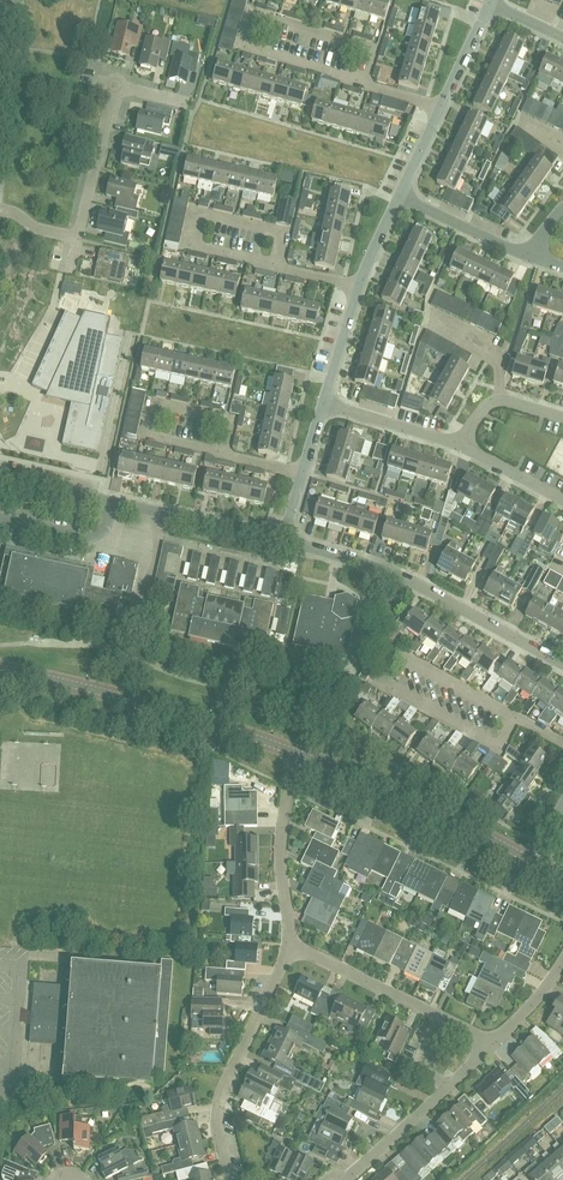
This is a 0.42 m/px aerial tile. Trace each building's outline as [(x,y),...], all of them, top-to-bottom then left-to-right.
[(231,6),(245,10),(247,3),(238,0),(232,0),(231,6)] [(341,8),(356,12),(359,0),(343,0),(341,8)] [(356,12),(370,16),(375,0),(359,0),(356,12)] [(370,16),(385,20),(390,2),(385,0),(375,0),(370,16)] [(245,10),(231,6),(229,13),(243,17),(245,10)] [(417,26),(435,32),(439,16),(421,11),(417,26)] [(229,13),(226,20),(241,24),(243,17),(229,13)] [(226,20),(224,27),(239,31),(241,24),(226,20)] [(108,51),(112,52),(128,56),(133,39),(139,40),(143,27),(127,23),(126,26),(119,24),(115,41),(111,40),(108,51)] [(417,26),(412,41),(431,46),(435,32),(417,26)] [(224,27),(222,34),(237,38),(239,31),(224,27)] [(365,35),(364,40),(372,42),(374,38),(371,37),(372,32),(366,30),(364,35),(365,35)] [(222,34),(220,41),(235,45),(237,38),(222,34)] [(169,37),(168,41),(157,38),(156,41),(148,39),(141,66),(157,70),(160,56),(168,57),(172,42),(171,42),(172,37),(169,37)] [(506,37),(499,51),(517,60),(524,45),(506,37)] [(538,52),(537,55),(534,54),(529,65),(536,68),(543,54),(549,42),(544,40),(538,52)] [(235,45),(220,41),(218,49),(233,53),(235,45)] [(431,46),(412,41),(408,56),(427,61),(431,46)] [(169,80),(186,84),(189,71),(196,73),(200,55),(189,52),(190,48),(174,44),(170,58),(174,59),(169,80)] [(517,60),(499,51),(493,65),(511,73),(517,60)] [(408,56),(404,70),(423,75),(427,61),(408,56)] [(553,82),(562,63),(548,56),(539,75),(553,82)] [(228,87),(233,67),(218,63),(213,83),(228,87)] [(562,63),(553,82),(562,86),(562,63)] [(511,73),(493,65),(486,79),(504,87),(511,73)] [(248,71),(233,67),(228,87),(242,91),(248,71)] [(423,75),(404,70),(400,85),(418,90),(423,75)] [(262,75),(248,71),(242,91),(257,95),(262,75)] [(525,80),(530,82),(534,73),(529,71),(525,80)] [(262,75),(257,95),(271,99),(277,79),(262,75)] [(292,83),(277,79),(271,99),(286,103),(292,83)] [(486,79),(480,92),(498,101),(504,87),(486,79)] [(530,82),(525,80),(521,89),(526,91),(530,82)] [(307,87),(292,83),(286,103),(301,107),(302,104),(305,94),(307,87)] [(498,101),(480,92),(473,106),(491,115),(498,101)] [(512,107),(517,110),(521,101),(517,98),(512,107)] [(528,116),(535,101),(528,98),(521,113),(528,116)] [(535,101),(528,116),(534,119),(541,104),(535,101)] [(316,105),(310,103),(305,117),(312,119),(316,105)] [(332,107),(317,103),(316,105),(312,119),(312,122),(327,126),(332,107)] [(332,107),(327,126),(341,130),(347,111),(339,109),(340,105),(333,103),(332,107)] [(541,104),(534,119),(541,122),(548,107),(541,104)] [(169,125),(173,110),(158,106),(156,115),(141,112),(136,129),(161,135),(164,124),(169,125)] [(517,110),(512,107),(508,116),(513,118),(517,110)] [(554,110),(548,107),(541,122),(547,125),(554,110)] [(554,110),(547,125),(554,128),(561,113),(554,110)] [(347,111),(341,130),(356,135),(361,115),(347,111)] [(554,128),(560,131),(562,125),(562,114),(561,113),(554,128)] [(469,114),(463,128),(481,137),(488,122),(469,114)] [(361,115),(356,135),(370,139),(376,119),(361,115)] [(391,124),(376,119),(370,139),(385,143),(391,124)] [(508,127),(501,124),(498,130),(505,133),(508,127)] [(515,144),(524,132),(517,127),(509,139),(515,144)] [(481,137),(463,128),(456,142),(475,150),(481,137)] [(529,136),(524,132),(515,144),(521,148),(529,136)] [(495,143),(500,145),(504,137),(500,134),(498,138),(493,136),(491,141),(496,143),(495,143)] [(153,148),(154,142),(126,136),(122,154),(124,154),(122,164),(139,168),(141,158),(151,161),(154,149),(153,148)] [(535,140),(529,136),(521,148),(527,152),(535,140)] [(541,144),(535,140),(527,152),(533,156),(541,144)] [(475,150),(456,142),(450,156),(468,164),(475,150)] [(500,145),(495,143),(491,152),(496,154),(500,145)] [(541,144),(533,156),(536,159),(538,160),(547,149),(541,144)] [(547,149),(538,160),(544,165),(553,153),(547,149)] [(558,157),(553,153),(544,165),(550,169),(558,157)] [(450,156),(443,169),(462,178),(468,164),(450,156)] [(199,182),(203,162),(188,158),(184,178),(199,182)] [(499,170),(504,161),(499,159),(495,168),(499,170)] [(536,159),(527,172),(543,183),(552,171),(550,169),(544,165),(538,160),(536,159)] [(487,161),(482,171),(487,173),(492,163),(487,161)] [(203,162),(199,182),(214,185),(218,165),(203,162)] [(218,165),(214,185),(228,188),(233,168),(218,165)] [(248,172),(233,168),(228,188),(243,192),(248,172)] [(462,178),(443,169),(437,183),(447,188),(454,191),(455,192),(462,178)] [(487,173),(482,171),(478,180),(483,182),(487,173)] [(262,175),(248,172),(243,192),(258,195),(262,175)] [(527,172),(518,184),(534,196),(543,183),(527,172)] [(488,182),(493,185),(497,175),(492,173),(488,182)] [(278,178),(262,175),(258,195),(273,198),(278,178)] [(135,212),(138,197),(133,196),(135,185),(111,179),(107,196),(120,199),(118,208),(135,212)] [(493,185),(488,182),(484,191),(489,193),(493,185)] [(534,196),(518,184),(509,196),(525,208),(534,196)] [(454,191),(447,188),(441,201),(448,205),(454,191)] [(198,206),(208,209),(210,204),(212,193),(206,191),(203,202),(199,201),(199,203),(198,206)] [(328,206),(347,211),(351,195),(331,191),(328,206)] [(454,191),(448,205),(454,208),(461,194),(455,192),(454,191)] [(467,197),(461,194),(454,208),(461,211),(467,197)] [(525,208),(509,196),(500,209),(516,221),(525,208)] [(467,197),(461,211),(468,214),(475,201),(467,197)] [(173,205),(187,208),(189,201),(175,198),(173,205)] [(282,198),(276,224),(290,227),(296,201),(282,198)] [(187,208),(173,205),(171,212),(185,216),(187,208)] [(347,211),(328,206),(325,221),(344,225),(347,211)] [(107,242),(127,247),(130,233),(123,232),(127,217),(103,211),(99,230),(110,233),(107,242)] [(137,220),(139,213),(131,211),(130,218),(137,220)] [(171,212),(170,219),(184,223),(185,216),(171,212)] [(184,223),(170,219),(168,227),(182,230),(184,223)] [(344,225),(325,221),(321,236),(341,240),(344,225)] [(168,227),(167,234),(181,237),(182,230),(168,227)] [(408,244),(425,253),(432,239),(414,230),(408,244)] [(167,234),(165,241),(179,244),(181,237),(167,234)] [(321,236),(318,251),(337,255),(341,240),(321,236)] [(179,244),(165,241),(163,248),(177,252),(179,244)] [(408,244),(401,258),(419,266),(425,253),(408,244)] [(291,245),(290,250),(288,260),(288,263),(290,265),(295,266),(299,247),(291,245)] [(124,283),(130,255),(101,249),(96,277),(124,283)] [(438,259),(443,261),(448,252),(443,249),(438,259)] [(337,255),(318,251),(315,266),(334,270),(337,255)] [(464,275),(472,258),(458,251),(450,269),(464,275)] [(401,258),(395,272),(412,280),(419,266),(401,258)] [(486,264),(472,258),(464,275),(478,282),(486,264)] [(443,261),(438,259),(434,267),(439,269),(443,261)] [(175,285),(180,266),(165,262),(160,282),(175,285)] [(499,271),(486,264),(478,282),(491,288),(499,271)] [(180,266),(175,285),(190,289),(194,269),(180,266)] [(209,272),(194,269),(190,289),(205,292),(209,272)] [(514,277),(499,271),(491,288),(506,295),(514,277)] [(209,272),(205,292),(220,295),(224,275),(209,272)] [(395,272),(388,285),(406,294),(412,280),(395,272)] [(224,275),(220,295),(235,298),(239,279),(224,275)] [(425,286),(429,289),(434,279),(430,277),(425,286)] [(63,284),(62,292),(80,296),(82,289),(63,284)] [(406,294),(388,285),(382,300),(399,308),(406,294)] [(429,289),(425,286),(421,294),(426,296),(429,289)] [(547,313),(554,293),(538,288),(535,298),(530,296),(524,313),(532,316),(532,315),(539,317),(541,311),(547,313)] [(256,313),(260,293),(245,290),(241,310),(256,313)] [(437,309),(444,294),(437,291),(430,306),(437,309)] [(260,293),(256,313),(271,317),(275,297),(260,293)] [(547,313),(562,318),(562,317),(562,295),(554,293),(547,313)] [(450,298),(444,294),(437,309),(444,312),(450,298)] [(290,300),(275,297),(271,317),(285,320),(290,300)] [(450,298),(444,312),(450,315),(457,301),(450,298)] [(290,300),(285,320),(300,323),(305,303),(290,300)] [(457,301),(450,315),(457,318),(463,304),(457,301)] [(320,306),(305,303),(300,323),(315,326),(320,306)] [(470,307),(463,304),(457,318),(463,321),(470,307)] [(476,310),(470,307),(463,321),(470,324),(476,310)] [(372,324),(392,330),(396,315),(377,309),(372,324)] [(483,313),(476,310),(470,324),(476,327),(483,313)] [(107,337),(110,319),(85,314),(82,320),(66,313),(32,386),(72,404),(62,445),(99,453),(124,341),(107,337)] [(483,313),(476,327),(483,330),(489,316),(483,313)] [(524,313),(520,329),(530,332),(532,316),(524,313)] [(489,316),(483,330),(489,333),(496,319),(489,316)] [(503,322),(496,319),(489,333),(496,336),(503,322)] [(551,339),(561,341),(562,334),(562,325),(558,323),(551,339)] [(392,330),(372,324),(368,338),(387,344),(392,330)] [(530,332),(520,329),(515,345),(522,348),(530,332)] [(427,347),(434,334),(427,331),(420,343),(427,347)] [(434,334),(427,347),(433,351),(440,338),(434,334)] [(368,338),(363,353),(383,359),(387,344),(368,338)] [(440,338),(433,351),(439,354),(446,341),(440,338)] [(561,341),(551,339),(549,356),(556,357),(561,341)] [(446,341),(439,354),(445,358),(453,345),(446,341)] [(445,358),(451,361),(452,361),(459,348),(453,345),(445,358)] [(459,348),(452,361),(458,364),(465,352),(459,348)] [(156,372),(160,353),(145,350),(141,369),(156,372)] [(465,352),(458,364),(464,368),(465,368),(471,355),(465,352)] [(160,353),(156,372),(171,376),(175,356),(160,353)] [(383,359),(363,353),(359,367),(378,373),(383,359)] [(527,382),(532,363),(534,356),(527,353),(525,361),(517,359),(511,377),(527,382)] [(190,359),(175,356),(171,376),(185,379),(190,359)] [(532,363),(527,382),(542,386),(550,360),(543,358),(541,366),(532,363)] [(204,362),(190,359),(185,379),(200,382),(204,362)] [(464,368),(458,364),(452,361),(451,361),(444,374),(461,384),(468,370),(465,368),(464,368)] [(219,366),(204,362),(200,382),(215,385),(219,366)] [(234,369),(219,366),(215,385),(230,388),(234,369)] [(559,366),(553,385),(562,388),(562,367),(559,366)] [(378,373),(359,367),(354,382),(364,385),(371,387),(374,388),(378,373)] [(461,384),(444,374),(436,387),(453,397),(461,384)] [(274,378),(270,393),(290,397),(293,382),(274,378)] [(371,387),(364,385),(360,399),(367,401),(371,387)] [(374,388),(371,387),(367,401),(374,404),(378,390),(374,389),(374,388)] [(453,397),(436,387),(429,401),(446,411),(453,397)] [(132,388),(130,396),(142,399),(144,391),(132,388)] [(378,390),(374,404),(381,406),(385,392),(378,390)] [(385,392),(381,406),(388,408),(392,394),(385,392)] [(290,397),(270,393),(267,408),(286,412),(290,397)] [(392,394),(388,408),(395,410),(399,396),(392,394)] [(424,401),(405,395),(401,408),(420,414),(424,401)] [(130,396),(129,403),(141,406),(142,399),(130,396)] [(129,403),(127,410),(139,413),(141,406),(129,403)] [(267,408),(264,423),(283,427),(286,412),(267,408)] [(127,410),(126,417),(138,420),(139,413),(127,410)] [(138,420),(126,417),(124,424),(136,427),(138,420)] [(264,423),(261,437),(280,442),(283,427),(264,423)] [(124,424),(123,431),(135,434),(136,427),(124,424)] [(503,427),(498,424),(494,432),(499,435),(503,427)] [(135,434),(123,431),(121,439),(133,442),(135,434)] [(335,448),(354,454),(361,456),(365,441),(339,433),(335,448)] [(280,442),(261,437),(257,453),(277,457),(280,442)] [(244,442),(240,452),(247,455),(251,444),(244,442)] [(373,459),(379,461),(384,462),(388,448),(377,444),(373,459)] [(335,448),(331,463),(350,468),(354,454),(335,448)] [(402,473),(408,454),(393,449),(387,468),(402,473)] [(132,477),(137,457),(122,454),(117,474),(132,477)] [(408,454),(402,473),(417,477),(422,458),(408,454)] [(137,457),(132,477),(147,480),(151,460),(137,457)] [(437,462),(422,458),(417,477),(431,481),(437,462)] [(166,464),(151,460),(147,480),(162,483),(166,464)] [(437,462),(431,481),(446,486),(452,467),(437,462)] [(350,468),(331,463),(326,478),(345,483),(350,468)] [(181,467),(166,464),(162,483),(176,487),(181,467)] [(181,467),(176,487),(192,490),(196,470),(181,467)] [(218,496),(222,476),(207,472),(207,473),(202,472),(198,490),(203,491),(203,492),(218,496)] [(380,477),(370,474),(369,474),(364,489),(370,490),(373,481),(378,482),(380,477)] [(237,479),(222,476),(218,496),(233,499),(237,479)] [(471,501),(481,483),(467,476),(457,496),(448,491),(441,518),(448,520),(457,504),(460,505),(464,497),(471,501)] [(252,482),(237,479),(233,499),(247,503),(252,482)] [(252,482),(247,503),(270,508),(275,491),(266,489),(267,486),(252,482)] [(495,490),(481,483),(471,501),(478,505),(476,514),(481,517),(495,490)] [(406,495),(396,493),(394,498),(404,501),(406,495)] [(368,495),(367,500),(377,503),(378,498),(368,495)] [(510,522),(520,504),(505,496),(492,522),(497,525),(503,519),(510,522)] [(329,524),(334,505),(308,498),(304,512),(315,515),(314,520),(329,524)] [(534,511),(520,504),(510,522),(517,526),(514,535),(520,538),(534,511)] [(348,509),(334,505),(329,524),(343,529),(348,509)] [(348,509),(343,529),(357,533),(363,514),(348,509)] [(423,509),(420,519),(429,522),(432,512),(423,509)] [(377,518),(363,514),(357,533),(372,537),(377,518)] [(537,549),(543,552),(554,557),(560,546),(552,542),(552,543),(550,542),(559,524),(544,516),(534,535),(542,540),(537,549)] [(478,536),(485,522),(477,517),(470,532),(478,536)] [(441,518),(436,532),(444,534),(448,520),(441,518)] [(396,544),(402,525),(387,521),(381,540),(396,544)] [(492,525),(485,522),(478,536),(484,540),(492,525)] [(402,525),(396,544),(410,549),(416,529),(402,525)] [(431,534),(416,529),(410,549),(425,553),(431,534)] [(516,556),(523,542),(516,539),(509,553),(516,556)] [(451,575),(460,557),(453,553),(457,545),(451,542),(437,568),(451,575)] [(489,560),(497,546),(490,542),(482,556),(489,560)] [(530,546),(523,542),(516,556),(523,560),(528,563),(530,560),(524,558),(530,546)] [(497,546),(489,560),(490,560),(484,571),(493,575),(483,594),(497,601),(507,583),(500,579),(504,571),(497,567),(495,566),(496,564),(503,550),(497,546)] [(193,553),(188,579),(196,581),(202,555),(193,553)] [(467,561),(460,557),(451,575),(464,583),(479,557),(472,553),(467,561)] [(212,557),(206,583),(215,585),(220,559),(212,557)] [(231,561),(225,587),(233,589),(239,563),(231,561)] [(249,566),(244,592),(252,593),(258,568),(249,566)] [(534,590),(541,576),(544,571),(535,566),(531,573),(532,575),(526,586),(534,590)] [(267,570),(261,596),(270,598),(275,572),(267,570)] [(546,578),(543,583),(556,590),(562,578),(562,577),(550,570),(546,578)] [(285,574),(279,600),(288,601),(294,576),(285,574)] [(507,583),(497,601),(511,609),(525,582),(519,579),(514,587),(507,583)] [(195,593),(193,601),(219,607),(221,599),(195,593)] [(349,640),(357,602),(347,595),(335,597),(334,602),(303,596),(292,646),(346,658),(350,640),(349,640)] [(539,623),(547,607),(534,600),(526,616),(539,623)] [(237,602),(235,611),(261,617),(263,608),(237,602)] [(547,607),(539,623),(551,630),(560,614),(562,608),(562,605),(559,603),(555,611),(547,607)] [(282,609),(276,635),(285,637),(290,611),(282,609)] [(419,636),(430,621),(414,610),(409,618),(403,614),(384,638),(392,643),(402,630),(404,632),(408,627),(419,636)] [(560,614),(551,630),(562,637),(562,615),(560,614)] [(167,617),(161,643),(170,645),(175,619),(167,617)] [(430,621),(419,636),(409,650),(416,653),(424,643),(422,641),(425,637),(436,646),(447,631),(431,619),(430,621)] [(187,622),(182,648),(190,650),(196,624),(187,622)] [(208,627),(202,652),(210,654),(216,628),(208,627)] [(449,629),(447,631),(436,646),(426,659),(433,663),(441,652),(439,650),(442,646),(453,655),(464,640),(449,629)] [(228,631),(222,657),(231,659),(236,633),(228,631)] [(248,636),(243,661),(251,663),(257,637),(248,636)] [(466,638),(464,640),(453,655),(443,668),(450,672),(458,661),(456,660),(458,656),(470,664),(481,650),(466,638)] [(274,643),(269,669),(277,671),(283,645),(274,643)] [(481,650),(470,664),(461,678),(467,682),(475,671),(473,669),(476,665),(492,676),(500,665),(496,663),(499,659),(483,648),(481,650)] [(492,676),(491,678),(482,690),(489,693),(497,682),(499,684),(502,680),(514,688),(525,673),(509,662),(504,668),(500,665),(492,676)] [(525,673),(514,688),(504,702),(510,705),(518,694),(516,693),(519,689),(531,697),(542,682),(526,671),(525,673)] [(542,682),(531,697),(521,711),(527,714),(535,704),(533,702),(536,698),(548,707),(559,691),(543,680),(542,682)] [(370,730),(383,713),(376,709),(378,707),(377,705),(373,702),(371,702),(366,697),(372,686),(365,683),(359,695),(357,699),(365,705),(355,718),(370,730)] [(548,707),(538,720),(544,724),(552,713),(550,712),(553,707),(562,715),(562,692),(560,690),(559,691),(548,707)] [(383,713),(370,730),(371,730),(372,728),(387,739),(389,737),(400,722),(398,724),(387,716),(390,712),(392,713),(400,702),(393,698),(383,713)] [(411,708),(400,722),(389,737),(405,749),(416,734),(404,725),(407,720),(410,722),(417,711),(411,708)] [(435,761),(444,748),(432,740),(436,735),(432,733),(439,723),(433,720),(422,734),(428,738),(418,752),(433,763),(435,761)] [(456,732),(444,748),(435,761),(450,773),(452,770),(461,758),(449,749),(452,745),(454,747),(462,735),(456,732)] [(473,741),(461,758),(452,770),(468,782),(479,767),(467,758),(470,754),(472,756),(480,745),(473,741)] [(506,752),(524,765),(536,774),(548,758),(532,747),(532,748),(530,746),(522,758),(520,757),(522,755),(509,746),(506,752)] [(487,767),(496,755),(490,752),(482,763),(487,767)] [(496,755),(487,767),(494,771),(502,759),(496,755)] [(536,774),(524,765),(516,777),(511,773),(508,778),(511,780),(527,792),(539,776),(536,774)] [(529,793),(527,792),(511,780),(506,788),(502,786),(496,794),(500,797),(495,804),(509,814),(514,806),(518,809),(522,804),(525,806),(531,797),(528,795),(529,793)] [(231,827),(243,826),(243,825),(255,825),(255,818),(257,818),(257,793),(242,793),(242,787),(225,787),(225,794),(209,793),(209,798),(225,798),(226,811),(234,811),(234,826),(231,826),(231,827)] [(312,839),(328,846),(339,823),(312,810),(305,825),(316,831),(312,839)] [(243,826),(231,827),(231,845),(236,845),(236,862),(238,862),(238,863),(257,863),(257,862),(255,862),(255,845),(257,845),(257,838),(243,838),(243,826)] [(208,837),(219,837),(219,829),(207,829),(208,837)] [(355,846),(349,857),(347,861),(371,872),(384,846),(366,837),(360,848),(355,846)] [(340,852),(328,846),(312,839),(304,855),(316,861),(312,869),(334,879),(337,871),(331,869),(340,852)] [(349,857),(355,846),(356,842),(350,839),(342,854),(349,857)] [(384,846),(371,872),(387,880),(381,892),(389,896),(402,869),(395,865),(400,854),(384,846)] [(402,869),(389,896),(385,904),(393,908),(397,900),(396,899),(402,887),(418,895),(431,870),(415,862),(410,872),(402,869)] [(257,863),(238,863),(238,870),(233,870),(234,890),(248,889),(248,882),(257,882),(257,863)] [(334,879),(312,869),(304,885),(316,891),(312,898),(338,911),(344,898),(338,895),(343,885),(344,884),(334,879)] [(431,870),(418,895),(442,906),(450,892),(442,888),(447,878),(431,870)] [(204,878),(202,897),(216,898),(217,888),(213,888),(213,879),(204,878)] [(348,884),(342,894),(349,898),(354,888),(348,884)] [(450,892),(442,906),(466,918),(479,892),(462,884),(456,895),(450,892)] [(285,890),(289,912),(295,911),(292,889),(285,890)] [(495,900),(479,892),(466,918),(490,929),(497,914),(490,911),(495,900)] [(363,893),(360,899),(369,903),(372,897),(363,893)] [(338,911),(312,898),(304,915),(316,920),(312,927),(327,934),(339,911),(338,911)] [(497,914),(490,929),(487,934),(495,938),(497,933),(513,941),(526,915),(509,907),(504,918),(497,914)] [(231,935),(232,935),(253,937),(254,918),(250,917),(250,910),(226,909),(225,916),(232,917),(231,935)] [(526,915),(513,941),(525,946),(520,955),(532,960),(536,952),(537,952),(544,937),(537,934),(542,923),(526,915)] [(363,919),(361,923),(358,929),(356,934),(363,937),(357,949),(374,957),(387,930),(363,919)] [(410,942),(387,930),(374,957),(390,965),(396,954),(403,957),(410,942)] [(253,937),(232,935),(231,941),(232,941),(238,941),(238,944),(237,944),(235,963),(257,965),(259,944),(255,944),(256,937),(253,937)] [(433,954),(410,942),(403,957),(410,960),(404,972),(421,980),(433,954)] [(12,945),(0,945),(0,957),(12,957),(12,945)] [(434,954),(433,954),(421,980),(437,988),(438,985),(446,989),(453,976),(456,969),(458,966),(443,959),(445,954),(436,949),(434,954)] [(479,980),(502,991),(504,992),(505,992),(504,992),(509,983),(512,985),(515,977),(513,975),(511,974),(514,967),(502,962),(484,952),(484,953),(474,949),(471,955),(480,960),(479,962),(486,965),(479,980)] [(506,952),(499,949),(495,957),(502,960),(506,952)] [(503,959),(502,962),(514,967),(516,968),(520,959),(507,953),(503,959)] [(31,1025),(29,1042),(65,1045),(63,1078),(63,1081),(88,1083),(153,1088),(153,1078),(164,1079),(172,981),(173,961),(162,960),(161,970),(126,968),(72,964),(71,970),(70,987),(39,984),(33,984),(33,988),(31,988),(31,993),(33,993),(32,1003),(31,1014),(31,1025)] [(218,982),(217,993),(241,994),(241,990),(243,988),(243,985),(242,983),(242,979),(236,978),(236,971),(206,968),(205,981),(218,982)] [(446,989),(445,991),(453,995),(460,979),(453,976),(446,989)] [(320,1016),(328,1000),(320,996),(324,987),(303,977),(294,994),(315,1004),(311,1013),(320,1018),(320,1016)] [(502,991),(479,980),(467,1004),(482,1011),(486,1004),(497,1009),(497,1008),(494,1007),(502,991)] [(328,1000),(320,1016),(329,1020),(331,1017),(343,1023),(354,1002),(341,996),(337,1004),(328,1000)] [(562,996),(553,1009),(556,1011),(547,1025),(562,1036),(562,997),(562,996)] [(204,1014),(204,1029),(211,1030),(211,1036),(223,1036),(223,1006),(221,1006),(221,999),(193,999),(193,1014),(204,1014)] [(367,1009),(354,1002),(343,1023),(349,1026),(348,1028),(348,1031),(349,1033),(351,1034),(354,1033),(355,1033),(364,1037),(371,1021),(363,1017),(367,1009)] [(398,1058),(407,1041),(399,1037),(404,1027),(387,1018),(378,1038),(395,1046),(391,1055),(398,1058)] [(276,1028),(270,1042),(291,1053),(295,1044),(302,1048),(309,1051),(311,1047),(324,1054),(328,1044),(311,1036),(307,1043),(276,1028)] [(539,1064),(538,1065),(542,1069),(553,1059),(554,1061),(562,1054),(547,1037),(540,1043),(534,1037),(523,1047),(524,1047),(539,1064)] [(291,1053),(270,1042),(263,1056),(291,1070),(294,1063),(293,1062),(294,1062),(290,1060),(293,1055),(291,1053)] [(518,1063),(510,1070),(522,1084),(530,1077),(528,1074),(538,1065),(539,1064),(524,1047),(513,1057),(518,1063)] [(187,1065),(197,1065),(197,1051),(187,1051),(187,1065)] [(331,1061),(329,1066),(323,1064),(322,1068),(331,1072),(333,1068),(335,1063),(331,1061)] [(357,1085),(364,1088),(384,1099),(391,1086),(383,1082),(388,1073),(368,1064),(357,1085)] [(267,1094),(266,1095),(269,1096),(270,1096),(272,1097),(272,1096),(274,1095),(279,1085),(285,1088),(290,1078),(262,1065),(258,1074),(251,1070),(244,1083),(246,1084),(267,1094)] [(325,1084),(312,1078),(312,1077),(295,1069),(290,1079),(320,1094),(325,1084)] [(532,1096),(522,1084),(510,1070),(510,1071),(504,1077),(497,1069),(490,1076),(492,1078),(478,1091),(491,1105),(499,1097),(498,1095),(509,1085),(514,1091),(517,1088),(528,1100),(532,1096)] [(267,1094),(246,1084),(239,1097),(245,1100),(241,1109),(248,1112),(261,1118),(265,1110),(260,1107),(266,1095),(267,1094)] [(142,1129),(178,1120),(178,1119),(176,1119),(174,1112),(196,1106),(191,1088),(168,1094),(171,1106),(162,1108),(164,1114),(140,1120),(142,1129)] [(349,1098),(345,1106),(349,1108),(350,1108),(366,1116),(370,1108),(379,1112),(385,1099),(384,1099),(364,1088),(357,1102),(354,1100),(349,1098)] [(349,1108),(345,1106),(328,1098),(324,1106),(331,1110),(325,1122),(346,1133),(346,1132),(352,1120),(345,1116),(349,1108)] [(461,1104),(450,1114),(458,1123),(456,1124),(469,1138),(474,1133),(469,1127),(476,1121),(480,1127),(487,1121),(469,1101),(463,1106),(461,1104)] [(248,1112),(245,1119),(259,1126),(263,1119),(261,1118),(248,1112)] [(458,1123),(450,1114),(449,1113),(437,1125),(443,1131),(436,1137),(452,1154),(456,1150),(452,1145),(459,1138),(463,1143),(469,1138),(456,1124),(458,1123)] [(82,1116),(61,1116),(60,1142),(74,1142),(74,1143),(73,1143),(73,1147),(74,1147),(74,1150),(76,1150),(76,1152),(78,1153),(80,1153),(82,1152),(83,1150),(90,1150),(90,1136),(93,1136),(93,1128),(90,1128),(90,1126),(82,1126),(82,1116)] [(544,1128),(550,1134),(562,1124),(557,1117),(544,1128)] [(180,1128),(178,1120),(142,1129),(143,1132),(145,1139),(153,1137),(153,1134),(169,1130),(174,1129),(180,1128)] [(346,1133),(325,1122),(318,1135),(311,1132),(307,1141),(316,1145),(328,1151),(332,1142),(340,1146),(347,1133),(346,1132),(346,1133)] [(197,1123),(180,1128),(174,1129),(178,1146),(201,1140),(197,1123)] [(15,1150),(24,1159),(26,1156),(37,1166),(48,1153),(41,1148),(43,1146),(47,1144),(48,1147),(56,1144),(50,1125),(34,1129),(35,1133),(30,1138),(28,1136),(15,1150)] [(539,1132),(533,1137),(538,1142),(544,1137),(539,1132)] [(520,1145),(524,1149),(526,1153),(537,1143),(530,1136),(520,1145)] [(452,1154),(436,1137),(429,1143),(423,1137),(412,1147),(413,1148),(428,1165),(433,1171),(452,1154)] [(201,1140),(178,1146),(182,1158),(175,1160),(173,1163),(173,1165),(161,1168),(163,1176),(177,1172),(193,1168),(191,1160),(205,1156),(201,1140)] [(281,1177),(292,1155),(279,1148),(281,1146),(274,1142),(266,1158),(272,1162),(269,1169),(282,1176),(281,1177)] [(552,1159),(552,1160),(562,1172),(562,1151),(562,1150),(557,1144),(553,1147),(559,1153),(552,1159)] [(328,1151),(316,1145),(313,1152),(326,1159),(330,1152),(328,1151)] [(524,1152),(522,1150),(519,1147),(513,1153),(516,1156),(518,1155),(519,1157),(524,1152)] [(134,1165),(141,1161),(136,1152),(127,1149),(120,1153),(118,1148),(98,1158),(104,1170),(101,1171),(106,1179),(121,1172),(123,1176),(117,1178),(118,1179),(138,1179),(148,1178),(146,1171),(138,1173),(134,1165)] [(413,1148),(402,1158),(408,1164),(400,1171),(401,1172),(408,1179),(422,1179),(417,1175),(428,1165),(413,1148)] [(541,1169),(551,1179),(557,1179),(562,1175),(562,1172),(552,1160),(552,1159),(546,1153),(542,1157),(548,1163),(541,1169)] [(281,1177),(288,1179),(296,1179),(299,1175),(305,1178),(313,1162),(307,1159),(305,1161),(292,1155),(281,1177)] [(501,1176),(512,1166),(506,1158),(494,1168),(501,1176)] [(34,1179),(26,1176),(29,1170),(3,1159),(0,1166),(0,1173),(4,1174),(3,1176),(3,1178),(3,1179),(33,1179),(34,1179)] [(541,1169),(536,1162),(532,1166),(537,1172),(530,1179),(531,1179),(551,1179),(541,1169)] [(193,1168),(177,1172),(179,1179),(184,1179),(190,1178),(191,1179),(211,1179),(209,1173),(197,1176),(195,1167),(193,1168)] [(401,1172),(394,1178),(387,1170),(375,1179),(408,1179),(401,1172)] [(497,1176),(492,1171),(482,1179),(483,1179),(493,1179),(497,1176)]
